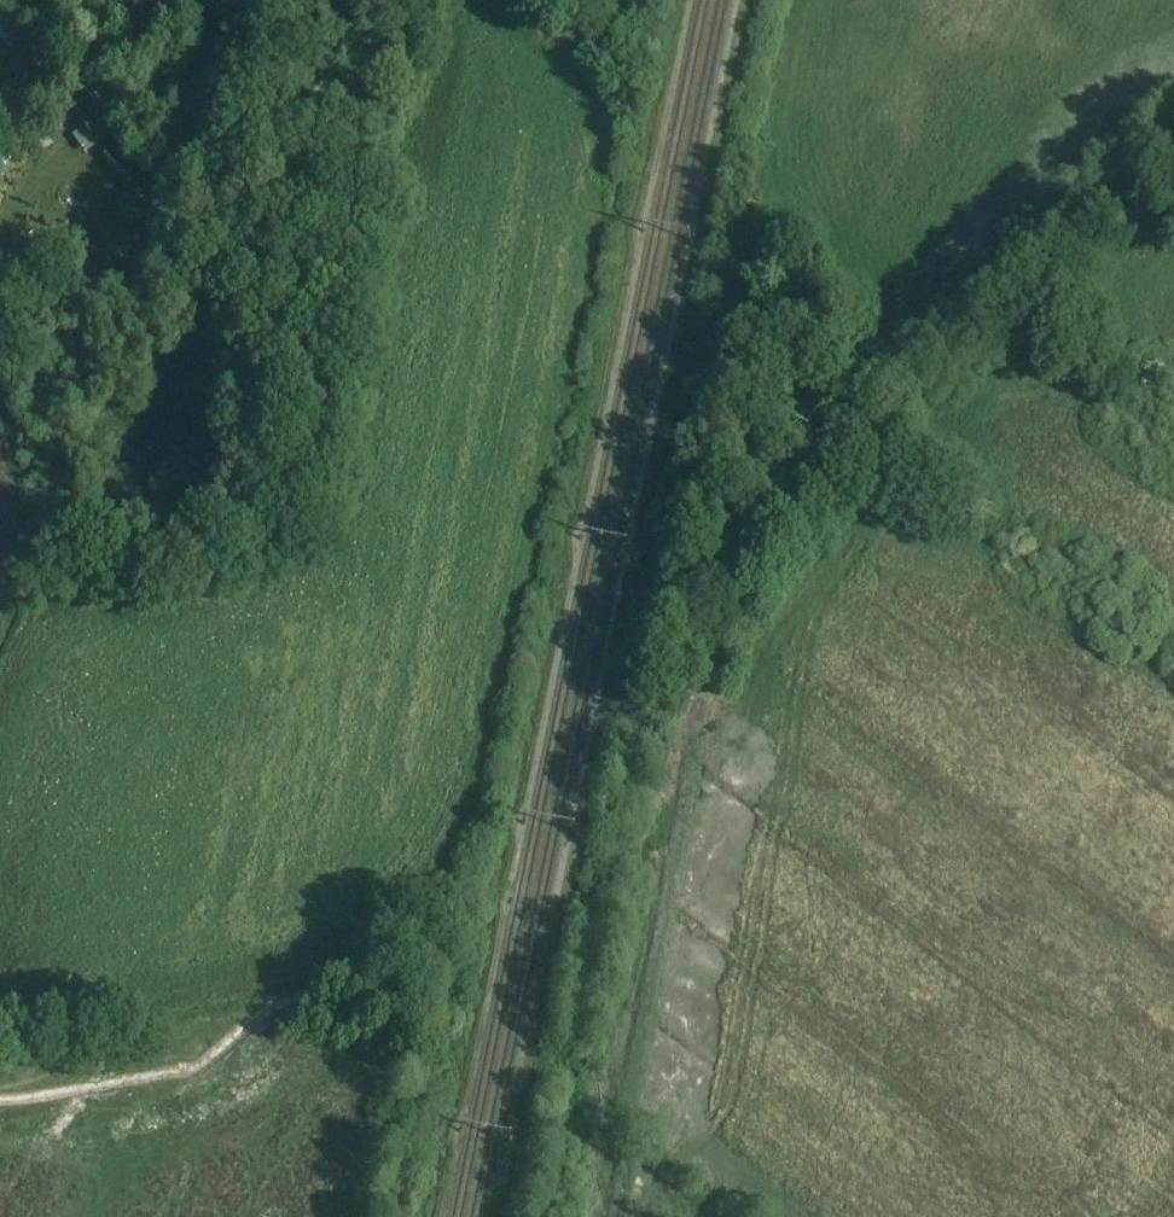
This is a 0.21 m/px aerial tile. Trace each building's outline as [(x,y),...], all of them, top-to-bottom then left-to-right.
[(7,11),(0,15),(0,40),(6,49),(23,39),(7,11)] [(17,137),(8,119),(0,123),(0,141),(1,144),(17,137)] [(54,129),(49,119),(32,128),(36,137),(54,129)]
